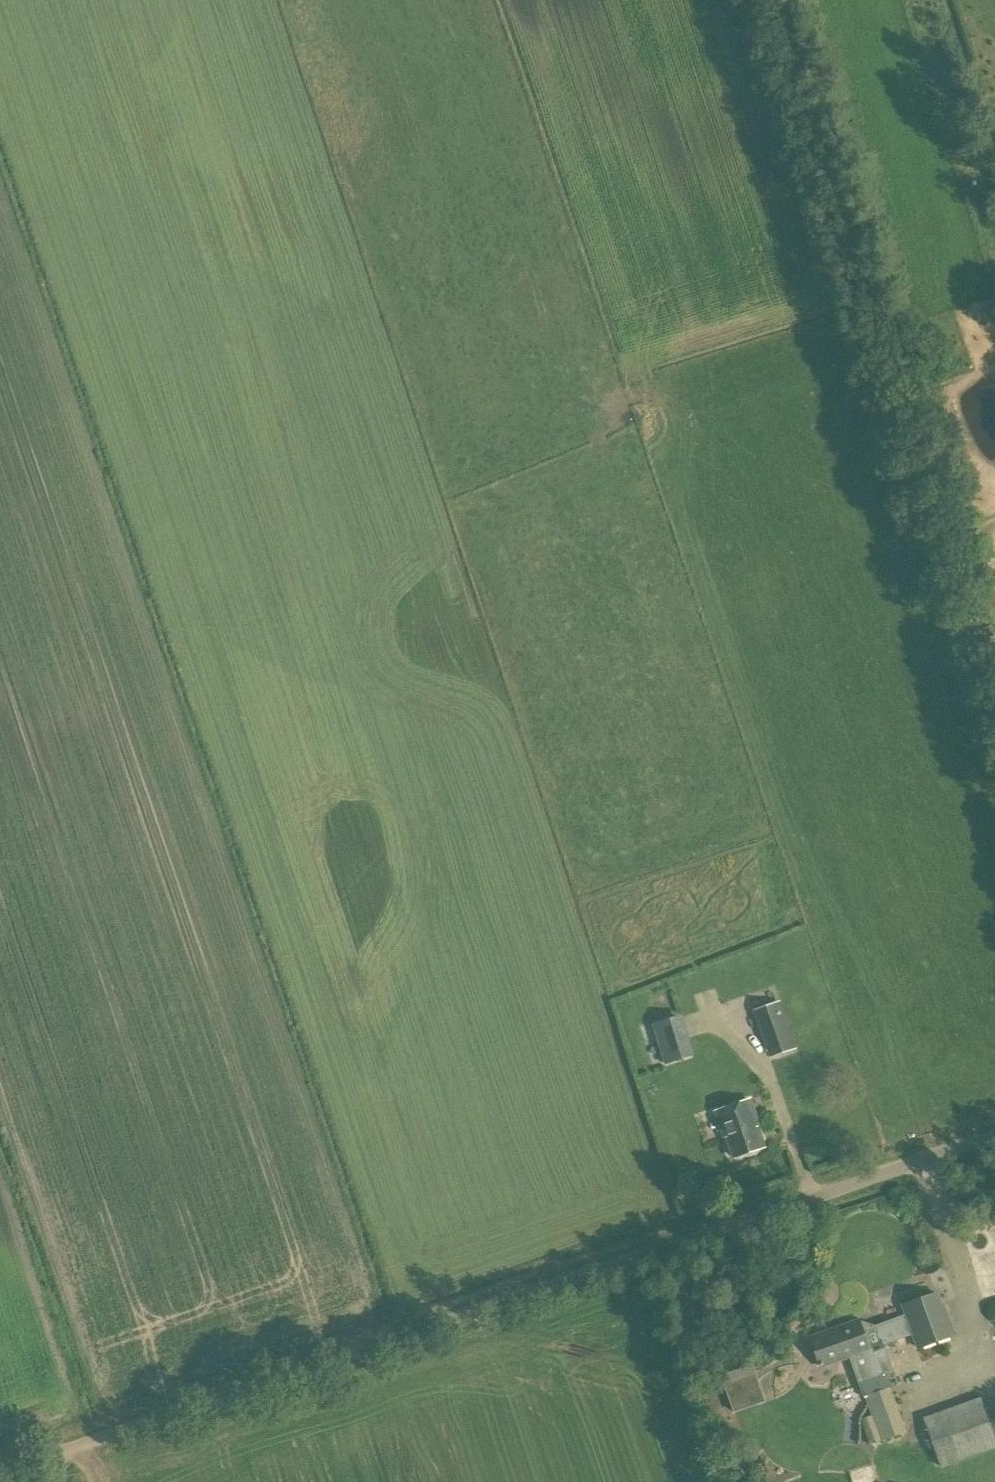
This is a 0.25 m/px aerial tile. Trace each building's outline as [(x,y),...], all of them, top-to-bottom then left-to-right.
[(664,1065),(695,1055),(682,1015),(652,1024),(664,1065)] [(765,1030),(775,1056),(792,1050),(783,1024),(765,1030)] [(764,1149),(756,1126),(758,1125),(750,1101),(716,1112),(725,1137),(726,1136),(734,1159),(764,1149)] [(878,1328),(882,1340),(883,1344),(913,1333),(919,1349),(955,1336),(947,1313),(944,1314),(937,1295),(905,1306),(908,1317),(878,1328)] [(882,1340),(878,1328),(864,1333),(860,1321),(827,1333),(811,1339),(821,1367),(852,1356),(862,1385),(884,1378),(884,1377),(871,1344),(882,1340)] [(734,1412),(764,1402),(748,1353),(717,1363),(734,1412)] [(884,1378),(862,1385),(883,1441),(906,1433),(885,1376),(884,1377),(884,1378)] [(994,1449),(994,1439),(981,1398),(923,1418),(940,1468),(994,1449)] [(869,1445),(880,1441),(871,1416),(860,1420),(869,1445)]
